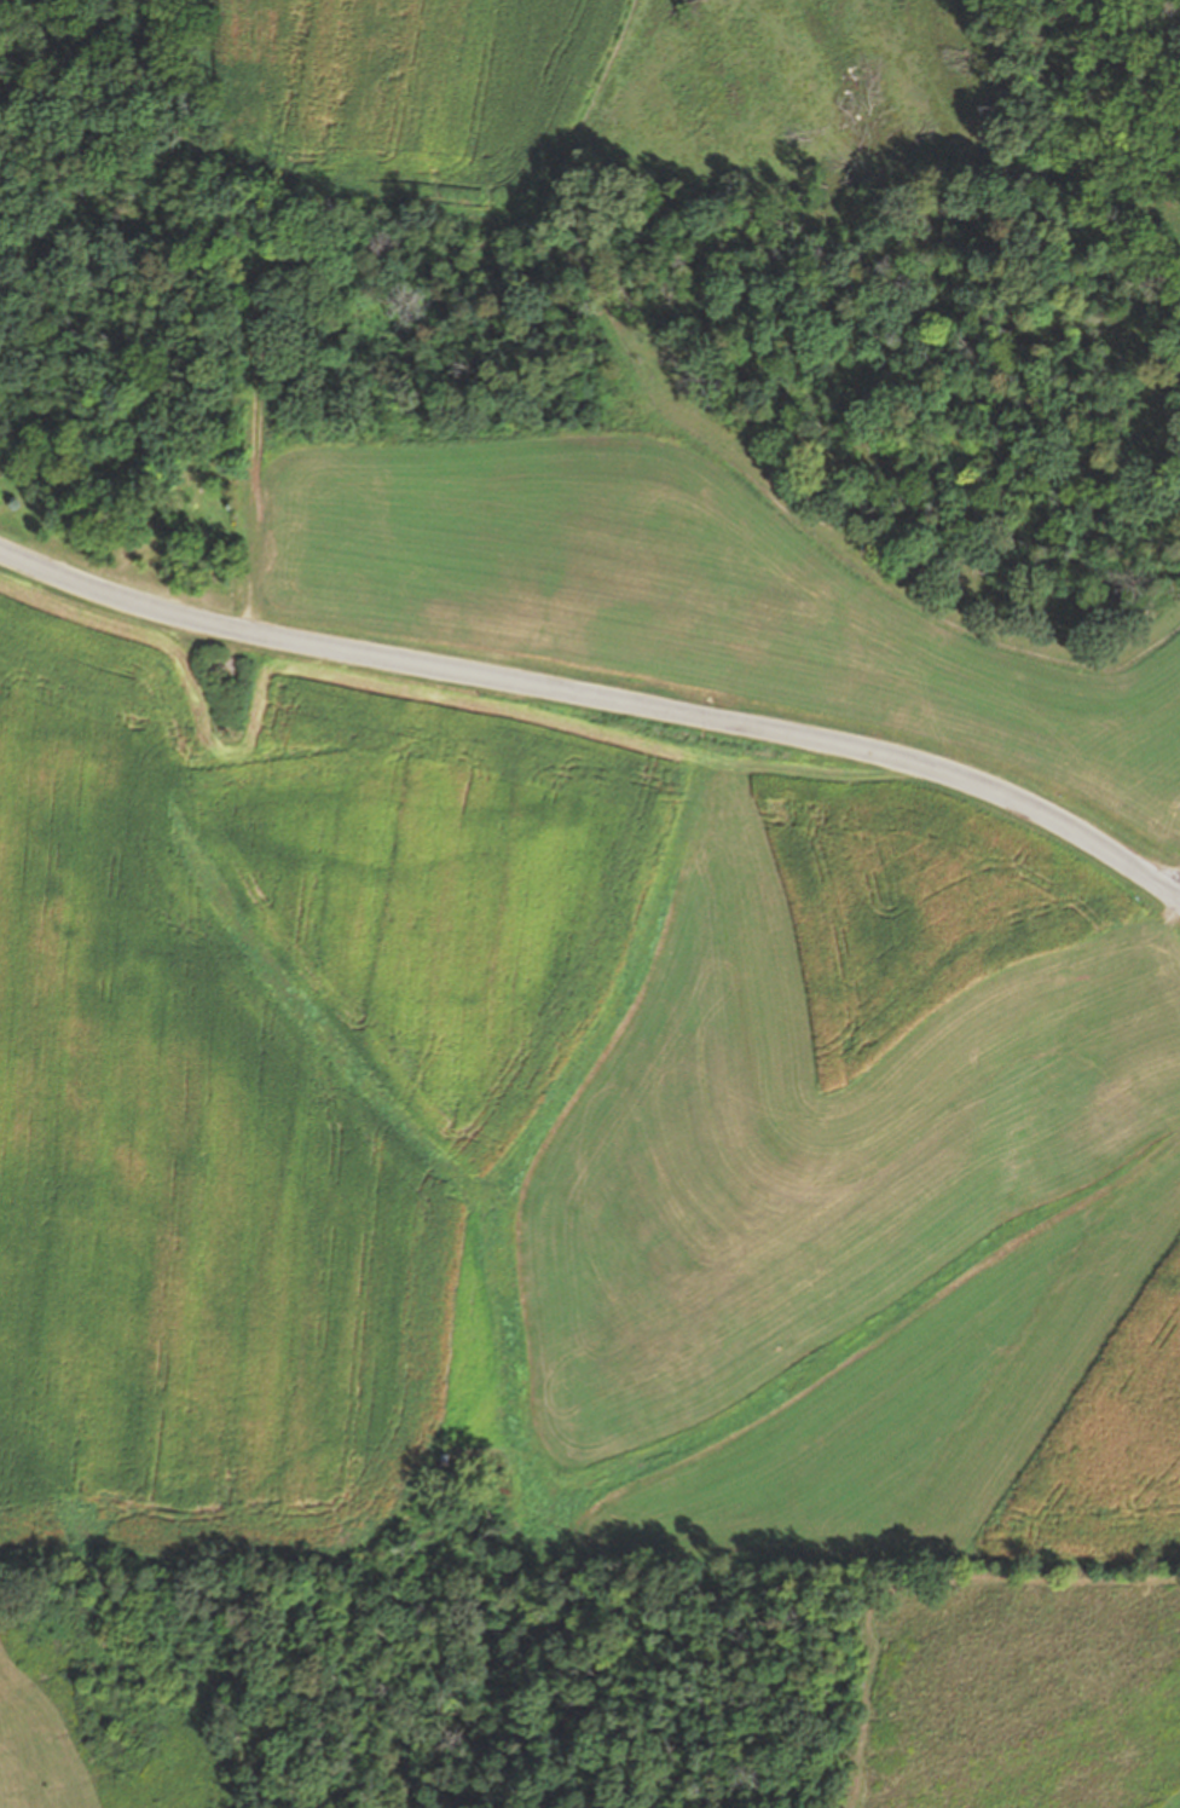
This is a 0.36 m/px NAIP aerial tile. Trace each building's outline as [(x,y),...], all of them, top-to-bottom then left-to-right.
[(190,554),(190,565),(180,566),(179,554),(190,554)]
